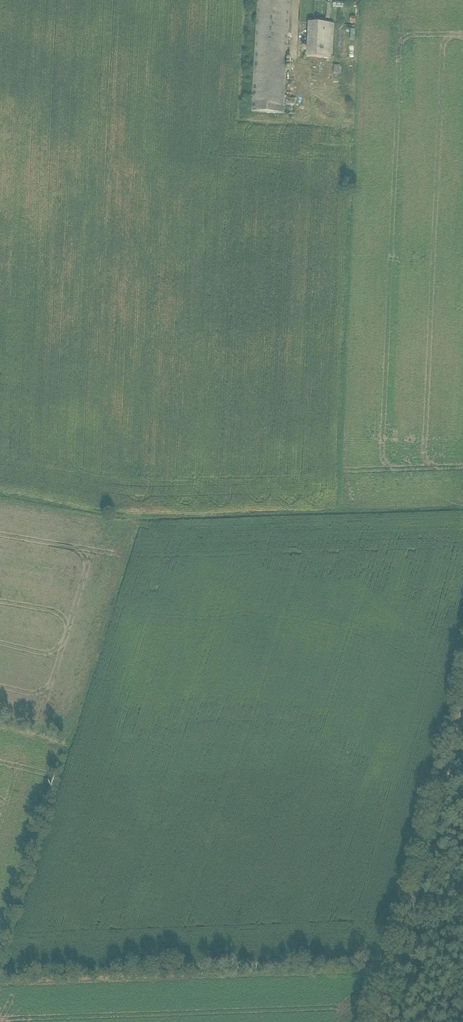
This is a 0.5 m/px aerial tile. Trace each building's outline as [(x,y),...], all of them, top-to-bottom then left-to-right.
[(289,7),(290,0),(258,0),(257,5),(252,102),(252,112),(284,114),(284,104),(285,98),(286,80),(289,7)] [(309,23),(307,58),(332,59),(334,24),(309,23)]
